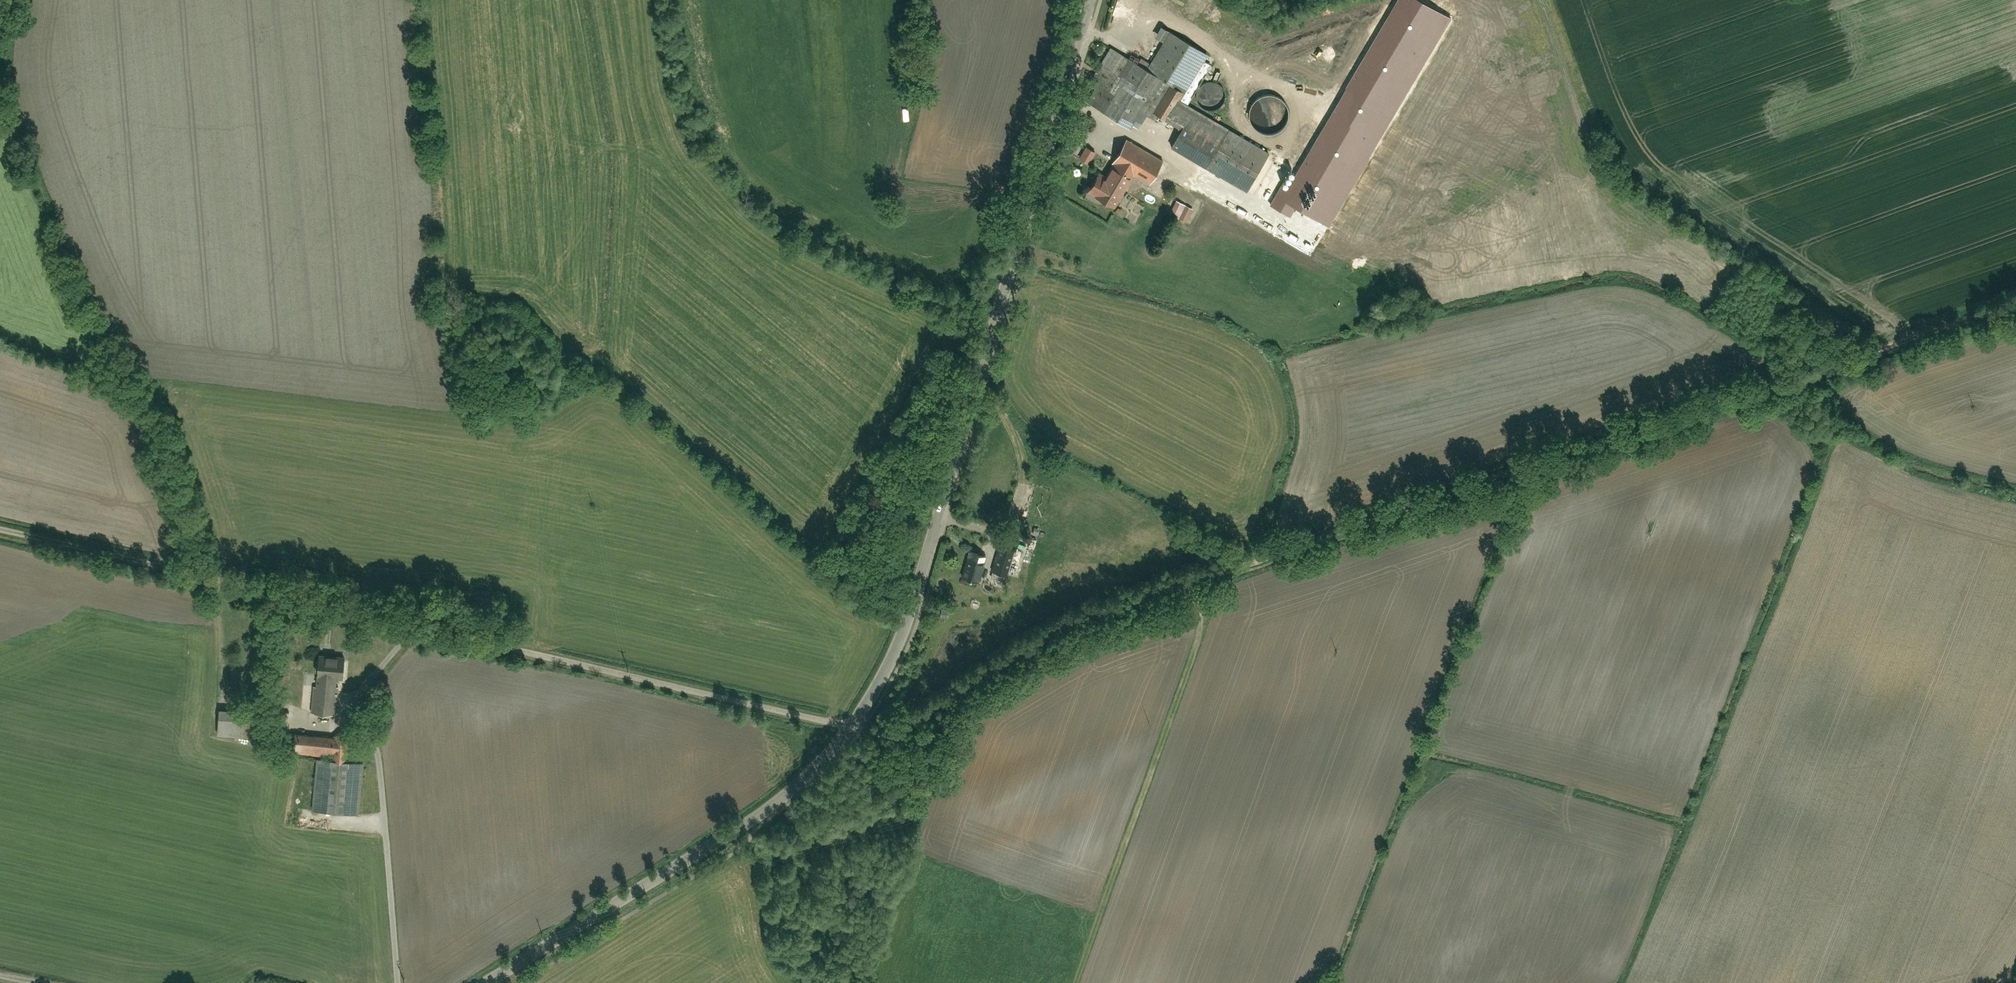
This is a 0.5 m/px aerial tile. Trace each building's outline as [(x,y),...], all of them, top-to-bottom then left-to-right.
[(1275,207),(1270,203),(1265,212),(1283,222),(1287,214),(1320,233),(1435,32),(1390,8),(1275,207)] [(1272,153),(1195,109),(1180,101),(1208,51),(1170,30),(1149,67),(1112,47),(1082,100),(1133,129),(1145,108),(1183,130),(1172,149),(1250,193),(1272,153)] [(1191,100),(1199,110),(1210,112),(1221,108),(1227,98),(1226,88),(1221,79),(1213,75),(1202,76),(1194,82),(1190,90),(1191,100)] [(1252,120),(1260,129),(1271,132),(1282,128),(1288,118),(1288,107),(1282,99),(1274,95),(1263,96),(1255,102),(1251,109),(1252,120)] [(1112,164),(1115,166),(1106,179),(1097,173),(1088,186),(1098,193),(1096,197),(1116,210),(1135,179),(1149,188),(1166,160),(1129,136),(1112,164)] [(1086,146),(1079,159),(1089,165),(1097,152),(1086,146)] [(1177,199),(1171,211),(1188,220),(1194,208),(1177,199)] [(1002,546),(992,571),(1007,577),(1017,552),(1002,546)] [(972,552),(965,579),(983,584),(989,557),(972,552)] [(319,660),(313,715),(340,718),(346,663),(319,660)] [(220,711),(219,735),(260,736),(261,712),(220,711)] [(319,756),(315,812),(358,815),(362,756),(350,755),(351,735),(295,731),(293,754),(319,756)]
